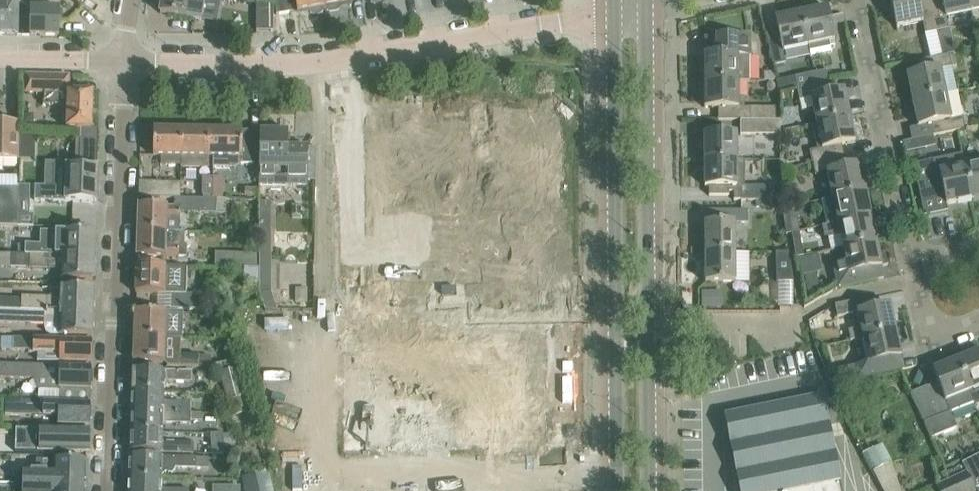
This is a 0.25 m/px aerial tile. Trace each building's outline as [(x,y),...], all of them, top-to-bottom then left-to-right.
[(18,15),(18,3),(9,2),(9,0),(0,0),(0,35),(18,35),(18,15)] [(205,0),(163,0),(160,13),(202,20),(205,0)] [(292,12),(290,0),(274,0),(277,15),(292,12)] [(324,0),(295,0),(297,11),(310,9),(311,13),(314,15),(322,13),(324,10),(324,7),(325,7),(324,0)] [(352,0),(324,0),(325,7),(326,6),(327,10),(330,12),(338,11),(340,8),(340,4),(353,2),(352,0)] [(930,0),(929,0),(919,2),(919,0),(891,0),(897,28),(923,22),(925,34),(937,31),(930,0)] [(969,0),(930,0),(937,31),(949,28),(946,17),(971,12),(969,0)] [(971,12),(978,10),(978,0),(969,0),(971,12)] [(274,31),(274,3),(257,2),(257,31),(274,31)] [(800,7),(802,13),(809,46),(811,57),(833,52),(836,46),(834,41),(827,7),(818,9),(816,4),(800,7)] [(809,46),(802,13),(800,7),(785,10),(786,16),(776,18),(779,31),(767,34),(774,65),(786,62),(784,52),(809,46)] [(31,8),(30,35),(60,36),(60,8),(31,8)] [(750,82),(750,55),(750,43),(718,43),(718,55),(705,55),(705,82),(740,82),(750,82)] [(958,91),(952,66),(950,54),(918,61),(920,73),(907,75),(913,101),(958,91)] [(827,70),(808,74),(796,77),(798,88),(829,81),(827,70)] [(69,92),(70,76),(27,75),(27,92),(44,92),(44,105),(68,105),(67,129),(77,129),(77,140),(80,140),(80,139),(99,139),(99,129),(92,129),(93,92),(69,92)] [(832,93),(829,81),(798,88),(801,100),(812,97),(818,123),(850,116),(845,91),(832,93)] [(740,107),(740,82),(705,82),(705,108),(718,108),(718,119),(741,119),(741,121),(776,121),(776,107),(740,107)] [(966,129),(958,91),(913,101),(918,127),(932,124),(934,135),(912,139),(912,140),(966,129)] [(856,142),(850,116),(818,123),(823,150),(812,153),(814,163),(845,157),(842,145),(856,142)] [(509,281),(487,281),(487,307),(559,307),(559,293),(557,293),(553,293),(553,271),(557,271),(559,271),(559,118),(515,118),(515,293),(509,293),(509,281)] [(781,120),(776,121),(741,121),(741,135),(781,134),(781,120)] [(19,128),(19,122),(0,122),(0,160),(19,161),(19,140),(19,128)] [(289,132),(275,131),(275,129),(263,128),(263,131),(260,131),(259,185),(308,186),(309,147),(288,147),(289,132)] [(181,164),(182,130),(154,129),(154,156),(162,156),(162,164),(181,164)] [(214,164),(214,130),(182,130),(181,164),(214,164)] [(256,131),(243,131),(214,130),(214,164),(214,168),(235,169),(242,164),(256,164),(256,131)] [(403,130),(375,130),(375,196),(378,196),(378,191),(388,191),(388,196),(402,196),(402,191),(412,191),(412,196),(431,196),(431,191),(441,191),(441,196),(458,196),(458,191),(467,191),(467,196),(484,196),(484,191),(493,191),(493,196),(510,196),(510,138),(421,138),(421,130),(403,130)] [(737,134),(725,134),(705,134),(705,160),(737,160),(737,134)] [(98,168),(99,139),(80,139),(80,140),(80,167),(98,168)] [(847,168),(845,157),(814,163),(816,174),(829,172),(834,198),(866,191),(861,165),(847,168)] [(973,199),(966,165),(940,171),(938,159),(914,164),(922,202),(945,197),(947,205),(973,199)] [(737,186),(737,160),(705,160),(705,187),(737,186)] [(971,164),(966,165),(973,199),(978,198),(978,163),(971,164)] [(97,202),(98,168),(80,167),(54,166),(53,186),(44,186),(43,201),(97,202)] [(213,199),(213,178),(203,177),(203,189),(181,188),(181,198),(203,198),(213,199)] [(223,178),(213,178),(213,199),(223,200),(223,178)] [(181,182),(159,182),(139,181),(139,197),(176,197),(181,198),(181,188),(181,182)] [(18,188),(18,200),(18,226),(33,227),(33,213),(29,213),(30,185),(18,185),(18,188)] [(782,186),(742,186),(742,200),(782,200),(782,186)] [(18,226),(18,200),(18,188),(0,188),(0,226),(18,226)] [(258,189),(244,188),(244,198),(259,198),(258,189)] [(871,216),(866,191),(834,198),(839,223),(871,216)] [(226,200),(223,200),(213,199),(203,198),(181,198),(176,197),(176,206),(182,206),(182,213),(203,213),(226,215),(226,200)] [(272,262),(271,202),(259,202),(260,254),(260,262),(272,262)] [(181,232),(182,213),(182,206),(176,206),(139,205),(138,231),(167,231),(181,232)] [(788,234),(793,233),(796,233),(796,232),(792,207),(784,208),(788,234)] [(749,210),(726,210),(706,210),(706,253),(736,252),(735,223),(749,223),(749,210)] [(871,216),(839,223),(823,226),(826,237),(842,234),(845,247),(877,241),(871,216)] [(95,256),(96,232),(43,231),(42,244),(26,244),(25,254),(95,256)] [(185,232),(181,232),(167,231),(138,231),(137,256),(166,257),(179,257),(180,246),(185,246),(185,232)] [(801,231),(796,232),(796,233),(793,233),(797,257),(805,255),(801,231)] [(2,240),(1,254),(11,254),(12,254),(13,240),(2,240)] [(880,256),(877,241),(845,247),(848,262),(834,265),(839,288),(878,279),(875,268),(888,265),(886,254),(880,256)] [(778,282),(795,282),(791,251),(777,252),(778,282)] [(260,262),(260,254),(216,252),(215,266),(260,268),(260,262)] [(736,282),(736,252),(706,253),(706,283),(736,282)] [(95,281),(95,256),(25,254),(12,254),(11,254),(1,254),(1,267),(61,269),(61,279),(95,281)] [(187,267),(166,266),(137,265),(136,293),(171,294),(186,294),(187,267)] [(94,288),(61,287),(61,298),(22,297),(22,300),(0,299),(0,310),(30,311),(30,310),(94,312),(94,288)] [(200,295),(186,294),(171,294),(170,309),(199,310),(200,295)] [(878,308),(875,296),(835,305),(838,317),(857,313),(861,328),(849,330),(851,340),(896,331),(891,305),(878,308)] [(94,312),(30,310),(30,311),(0,310),(0,323),(45,324),(45,328),(47,333),(50,335),(60,335),(93,336),(94,312)] [(184,313),(166,313),(135,312),(134,337),(178,338),(181,339),(183,339),(184,313)] [(313,312),(278,321),(283,343),(318,334),(313,312)] [(559,325),(523,325),(523,348),(559,348),(559,325)] [(485,327),(472,327),(472,335),(484,335),(485,327)] [(215,339),(231,340),(231,330),(215,329),(215,339)] [(902,356),(896,331),(851,340),(851,341),(864,338),(869,364),(857,366),(860,377),(891,371),(889,359),(902,356)] [(181,367),(181,355),(181,339),(178,338),(134,337),(133,362),(165,363),(167,367),(181,367)] [(92,363),(93,340),(2,338),(1,350),(29,351),(29,353),(38,353),(38,361),(60,361),(60,362),(92,363)] [(248,339),(241,341),(244,353),(252,351),(248,339)] [(559,348),(523,348),(523,370),(559,369),(559,348)] [(252,351),(244,353),(247,365),(255,363),(252,351)] [(958,360),(975,403),(978,401),(978,351),(958,360)] [(199,355),(181,355),(181,367),(199,367),(199,355)] [(975,403),(958,360),(933,369),(938,382),(928,387),(928,386),(911,393),(929,438),(957,428),(951,412),(975,403)] [(92,367),(0,364),(0,378),(34,379),(39,390),(61,391),(60,402),(91,403),(92,367)] [(222,371),(231,408),(233,416),(249,412),(238,367),(222,371)] [(559,369),(523,370),(523,391),(559,391),(559,369)] [(192,382),(192,372),(133,370),(133,391),(164,391),(165,381),(192,382)] [(259,377),(251,380),(254,391),(262,389),(259,377)] [(262,389),(254,391),(257,403),(265,401),(262,389)] [(164,401),(164,391),(133,391),(132,411),(191,413),(191,402),(164,401)] [(559,391),(523,391),(524,413),(559,413),(559,391)] [(725,415),(740,490),(843,490),(841,480),(823,395),(725,415)] [(90,426),(91,403),(60,402),(31,401),(31,415),(58,416),(58,425),(90,426)] [(203,413),(191,413),(132,411),(131,431),(164,432),(164,422),(191,423),(191,421),(202,421),(203,413)] [(559,413),(524,413),(524,435),(559,434),(559,413)] [(269,414),(261,417),(264,428),(272,426),(269,414)] [(272,426),(264,428),(268,440),(275,438),(272,426)] [(90,453),(90,430),(6,428),(6,437),(15,438),(15,442),(37,442),(37,451),(90,453)] [(163,441),(164,432),(131,431),(130,453),(193,455),(194,443),(163,441)] [(211,433),(213,455),(235,453),(230,434),(224,434),(224,433),(211,433)] [(559,434),(524,435),(524,456),(560,456),(559,434)] [(484,448),(472,448),(472,456),(484,456),(484,448)] [(279,450),(271,453),(274,464),(282,462),(279,450)] [(963,464),(976,488),(978,487),(978,456),(963,464)] [(210,458),(150,457),(130,457),(129,478),(162,479),(162,477),(167,472),(169,473),(172,473),(175,471),(175,468),(210,469),(210,458)] [(86,484),(87,461),(54,460),(53,471),(23,470),(22,483),(86,484)] [(282,462),(274,464),(278,476),(285,474),(282,462)] [(485,470),(472,470),(472,479),(484,479),(485,470)] [(952,478),(937,486),(939,490),(976,490),(967,472),(952,478)] [(242,479),(242,483),(245,490),(275,490),(271,473),(242,479)] [(162,479),(129,478),(129,490),(189,490),(162,488),(162,479)]
